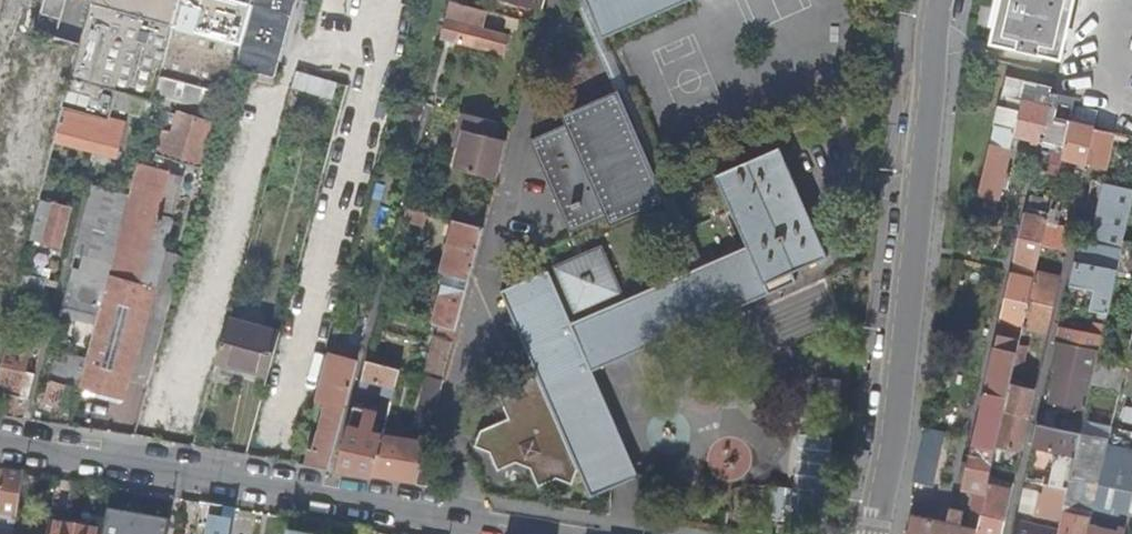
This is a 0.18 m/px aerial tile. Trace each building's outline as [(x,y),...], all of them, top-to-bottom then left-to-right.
[(80,45),(63,110),(109,121),(109,119),(113,107),(116,93),(139,0),(92,0),(80,45)] [(116,93),(152,102),(158,77),(179,0),(139,0),(116,93)] [(226,95),(235,65),(251,4),(237,0),(179,0),(158,77),(226,95)] [(251,4),(235,65),(274,76),(295,0),(252,0),(251,4)] [(603,37),(687,0),(588,0),(603,37)] [(993,40),(1064,56),(1055,92),(1076,96),(1074,105),(1099,111),(1096,129),(1115,133),(1131,137),(1131,0),(1002,0),(993,40)] [(483,29),(488,10),(453,1),(448,20),(459,22),(455,39),(503,53),(508,36),(483,29)] [(538,25),(542,10),(529,7),(526,22),(538,25)] [(342,101),(346,85),(328,80),(316,77),(296,70),(291,87),(342,101)] [(1076,96),(1055,92),(1052,91),(1053,86),(1007,76),(981,194),(1001,199),(1016,134),(1055,143),(1051,161),(1061,163),(1063,158),(1074,105),(1076,96)] [(621,92),(620,89),(564,114),(567,123),(532,138),(572,231),(608,215),(612,223),(668,199),(667,196),(665,197),(619,93),(621,92)] [(152,102),(116,93),(113,107),(138,113),(133,133),(143,136),(152,102)] [(1099,111),(1074,105),(1063,158),(1088,163),(1096,129),(1099,111)] [(63,110),(55,141),(117,158),(126,124),(109,119),(109,121),(63,110)] [(211,122),(178,112),(165,156),(199,166),(211,122)] [(497,179),(511,126),(464,113),(460,129),(466,130),(461,148),(455,168),(497,179)] [(455,146),(461,148),(466,130),(460,129),(455,146)] [(1108,167),(1115,133),(1096,129),(1088,163),(1108,167)] [(798,280),(794,270),(792,265),(825,250),(827,256),(829,255),(781,146),(780,146),(782,151),(721,178),(718,173),(716,173),(747,245),(619,302),(572,322),(569,314),(570,314),(554,278),(550,268),(501,290),(538,375),(580,472),(588,489),(637,468),(594,369),(645,347),(798,280)] [(169,172),(136,163),(78,393),(83,394),(85,387),(124,398),(170,221),(157,218),(169,172)] [(73,253),(109,264),(129,190),(113,186),(111,192),(90,186),(84,209),(85,209),(73,253)] [(908,533),(978,533),(991,476),(993,466),(998,443),(1006,411),(1013,378),(1015,370),(1021,343),(1025,324),(1037,269),(1043,244),(1046,232),(1053,199),(1031,195),(972,461),(966,459),(964,465),(970,467),(965,492),(975,495),(968,526),(963,524),(965,511),(952,508),(949,521),(913,513),(908,533)] [(1092,262),(1118,267),(1131,205),(1105,200),(1092,262)] [(31,240),(60,247),(70,209),(43,202),(40,215),(38,215),(31,240)] [(425,212),(407,207),(406,212),(405,211),(402,221),(422,226),(425,212)] [(457,329),(485,227),(453,219),(448,241),(455,243),(445,276),(441,275),(440,276),(437,277),(435,286),(438,289),(442,290),(433,323),(439,325),(457,329)] [(1071,237),(1046,232),(1043,244),(1068,249),(1071,237)] [(572,322),(619,302),(615,293),(624,290),(602,244),(557,265),(562,274),(554,278),(570,314),(569,314),(572,322)] [(792,265),(794,270),(827,256),(825,250),(792,265)] [(1091,307),(1108,311),(1118,267),(1092,262),(1090,268),(1076,264),(1072,283),(1095,288),(1091,307)] [(1062,275),(1037,269),(1025,324),(1050,330),(1062,275)] [(21,275),(18,288),(40,294),(42,287),(43,281),(21,275)] [(62,315),(91,323),(100,288),(83,284),(84,281),(71,278),(62,315)] [(43,281),(42,287),(54,290),(55,284),(43,281)] [(216,363),(250,372),(261,327),(229,318),(216,363)] [(1059,340),(1100,349),(1105,324),(1099,322),(1097,333),(1063,325),(1059,340)] [(436,338),(454,342),(457,329),(439,325),(436,338)] [(250,372),(266,377),(279,332),(261,327),(250,372)] [(367,360),(395,367),(398,353),(394,351),(387,350),(389,343),(389,341),(373,337),(367,360)] [(428,376),(444,380),(454,342),(436,338),(425,376),(428,376)] [(1092,383),(1097,360),(1100,349),(1059,340),(1054,363),(1061,365),(1053,400),(1061,402),(1072,404),(1086,408),(1092,383)] [(305,465),(328,469),(348,395),(360,349),(329,341),(317,387),(329,390),(313,449),(309,448),(305,465)] [(387,350),(394,351),(396,345),(389,343),(387,350)] [(1030,345),(1021,343),(1015,370),(1024,372),(1030,345)] [(36,352),(5,346),(0,373),(0,390),(28,395),(36,352)] [(71,385),(77,387),(84,359),(63,353),(61,363),(54,361),(44,403),(65,409),(67,403),(71,385)] [(361,379),(396,388),(400,369),(395,367),(367,360),(366,360),(361,379)] [(1092,383),(1121,392),(1126,366),(1097,360),(1092,383)] [(578,473),(580,472),(538,375),(498,393),(508,418),(481,430),(474,447),(493,454),(499,473),(518,465),(532,471),(538,489),(557,481),(573,487),(578,473)] [(420,409),(435,413),(444,380),(428,376),(420,409)] [(1019,379),(1013,378),(1006,411),(1031,416),(1037,389),(1018,385),(1019,379)] [(1081,432),(1110,439),(1121,392),(1092,383),(1086,408),(1081,432)] [(67,403),(72,404),(77,387),(71,385),(67,403)] [(1071,411),(1072,404),(1061,402),(1059,408),(1071,411)] [(337,470),(373,476),(384,434),(384,432),(373,429),(378,412),(376,411),(377,407),(369,405),(368,410),(365,409),(362,422),(350,419),(337,470)] [(1006,411),(998,443),(1023,449),(1030,421),(1031,416),(1006,411)] [(1050,484),(1069,489),(1081,432),(1041,423),(1036,445),(1048,448),(1046,456),(1056,458),(1050,484)] [(927,427),(920,458),(915,479),(935,483),(948,431),(927,427)] [(1106,458),(1110,439),(1081,432),(1069,489),(1062,519),(1059,531),(1059,533),(1089,533),(1106,458)] [(417,483),(425,454),(428,442),(384,434),(373,476),(417,483)] [(836,438),(804,435),(799,494),(778,492),(775,525),(828,529),(836,438)] [(417,483),(436,486),(443,459),(425,454),(417,483)] [(1126,528),(1130,511),(1131,501),(1131,464),(1106,458),(1089,533),(1125,533),(1126,528)] [(644,485),(637,468),(588,489),(595,506),(644,485)] [(24,475),(2,471),(0,481),(0,516),(18,518),(24,475)] [(978,533),(1004,533),(1016,482),(991,476),(978,533)] [(1040,514),(1062,519),(1069,489),(1050,484),(1047,483),(1045,493),(1041,509),(1036,508),(1034,514),(1039,515),(1040,514)] [(111,489),(104,533),(168,533),(175,500),(111,489)] [(1022,505),(1036,508),(1041,509),(1045,493),(1026,489),(1022,505)] [(234,509),(213,505),(208,533),(230,533),(234,509)] [(18,518),(0,516),(0,533),(15,533),(18,518)] [(1059,531),(1018,522),(1016,533),(1059,533),(1059,531)] [(104,533),(49,524),(47,533),(104,533)]
